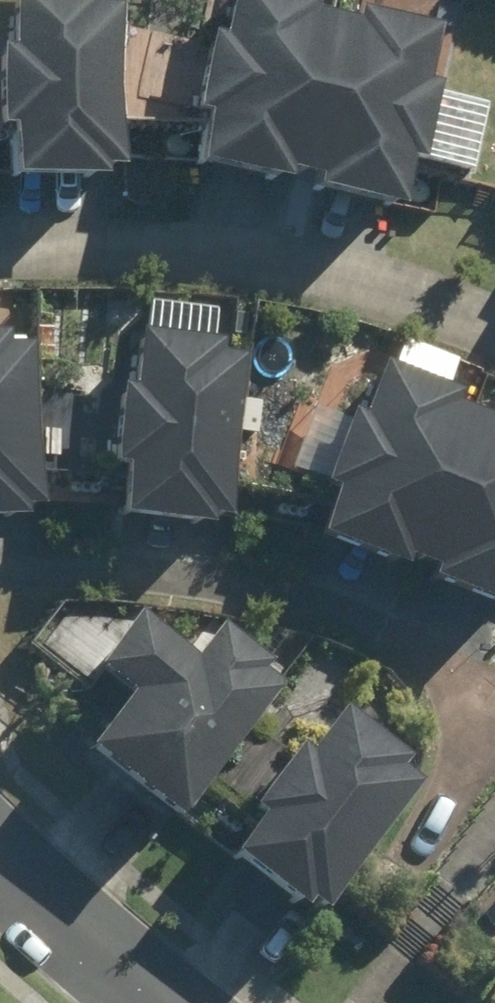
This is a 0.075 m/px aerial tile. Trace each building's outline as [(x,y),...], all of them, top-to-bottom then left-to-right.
[(27,171),(137,171),(137,0),(27,0),(27,171)] [(203,152),(426,206),(467,34),(324,0),(240,0),(203,152)] [(115,473),(108,526),(205,538),(206,525),(223,528),(243,365),(214,361),(220,307),(141,298),(129,396),(111,394),(101,471),(115,473)] [(17,534),(17,517),(34,517),(32,342),(0,342),(0,534),(17,534)] [(376,371),(358,420),(342,415),(315,490),(330,495),(310,551),(398,583),(403,570),(429,579),(424,593),(494,618),(494,414),(376,371)] [(122,706),(79,762),(171,833),(285,686),(217,633),(191,667),(130,620),(86,678),(122,706)] [(242,813),(256,824),(223,867),(294,921),(302,910),(317,920),(426,779),(341,714),(305,760),(292,749),(242,813)]
